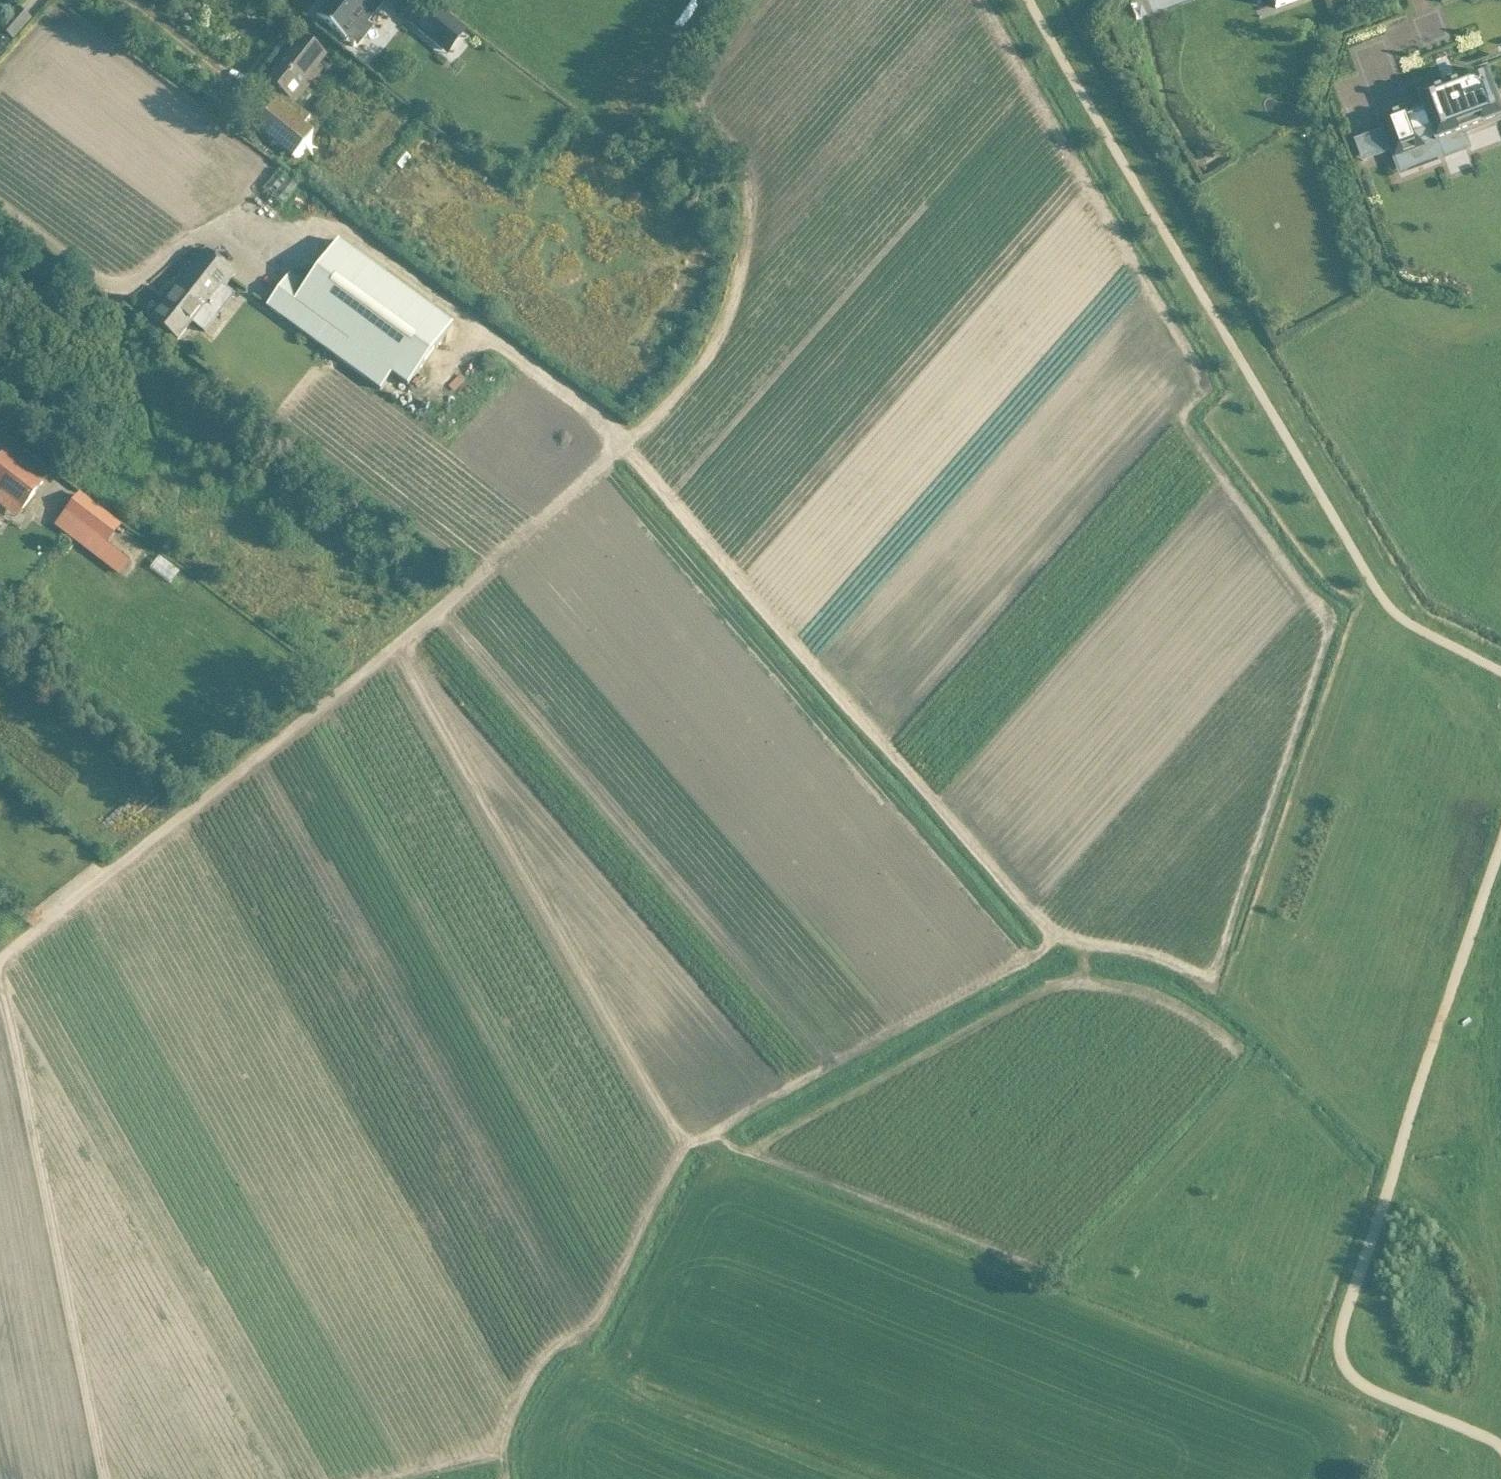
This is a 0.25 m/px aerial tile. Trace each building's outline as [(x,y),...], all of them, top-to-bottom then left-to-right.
[(317,16),(346,39),(378,0),(330,0),(317,16)] [(1275,10),(1301,0),(1271,0),(1275,10)] [(436,7),(417,31),(445,53),(464,29),(436,7)] [(4,31),(14,39),(31,20),(19,9),(2,29),(4,31)] [(276,101),(255,127),(283,150),(305,124),(310,116),(295,104),(307,88),(318,75),(314,71),(327,55),(318,48),(303,36),(266,81),(278,90),(272,98),(276,101)] [(1423,107),(1410,112),(1408,108),(1380,119),(1395,157),(1422,146),(1421,143),(1435,138),(1436,141),(1438,140),(1444,155),(1465,147),(1460,133),(1500,117),(1500,116),(1484,71),(1427,94),(1427,95),(1419,98),(1423,107)] [(297,188),(278,173),(263,191),(282,206),(297,188)] [(409,386),(455,324),(339,240),(306,286),(291,275),(268,306),(382,389),(393,374),(409,386)] [(208,251),(152,321),(168,333),(178,341),(193,322),(206,333),(218,317),(205,307),(223,285),(226,287),(236,274),(223,263),(208,251)] [(1,492),(23,509),(43,482),(5,453),(0,460),(0,492),(1,492)] [(79,497),(64,515),(88,534),(79,544),(120,576),(130,563),(107,545),(120,529),(79,497)]
